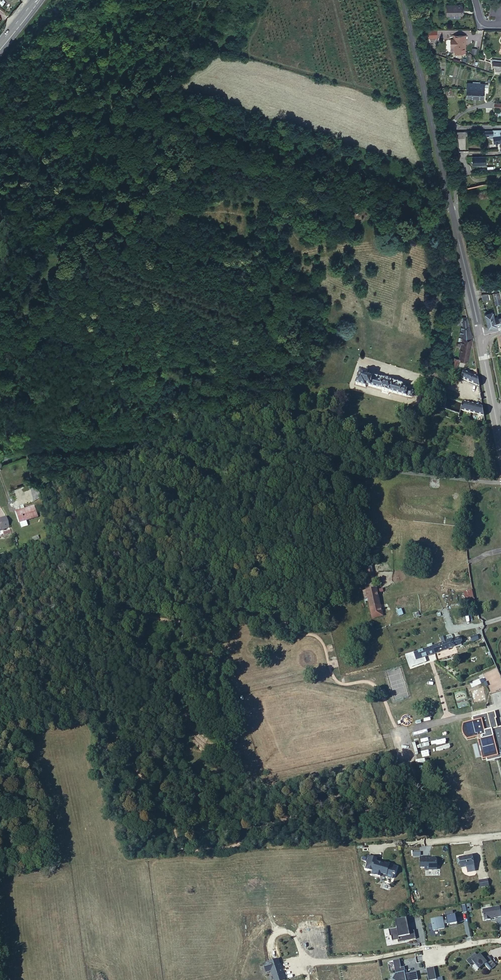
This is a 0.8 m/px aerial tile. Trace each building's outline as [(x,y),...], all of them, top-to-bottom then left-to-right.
[(461,15),(461,5),(447,5),(447,15),(461,15)] [(465,52),(465,40),(466,40),(466,35),(453,35),(453,39),(450,39),(450,46),(455,46),(455,52),(465,52)] [(500,71),(500,63),(492,62),(492,66),(492,67),(495,67),(495,71),(500,71)] [(484,98),(485,84),(467,83),(466,97),(484,98)] [(493,130),(493,131),(484,131),(484,136),(489,136),(489,138),(493,138),(493,144),(499,143),(500,151),(500,130),(493,130)] [(485,164),(485,156),(473,156),(473,165),(485,164)] [(33,240),(32,240),(29,241),(28,243),(28,245),(29,246),(31,248),(33,248),(36,244),(35,242),(33,240)] [(499,325),(498,319),(494,320),(494,318),(492,312),(485,314),(488,328),(499,325)] [(466,321),(464,314),(452,316),(452,323),(457,322),(455,334),(458,335),(457,358),(464,359),(468,334),(466,321)] [(442,373),(449,374),(453,360),(446,358),(442,373)] [(456,376),(477,383),(475,375),(465,371),(466,368),(461,366),(460,370),(458,369),(456,376)] [(366,370),(356,368),(352,383),(362,386),(362,383),(405,396),(408,395),(409,394),(410,392),(411,390),(409,388),(401,386),(402,384),(365,373),(366,370)] [(444,405),(439,404),(439,406),(458,412),(462,399),(447,395),(444,405)] [(470,410),(482,414),(480,404),(462,399),(458,412),(439,406),(437,412),(467,420),(470,410)] [(42,499),(34,501),(37,513),(44,509),(42,499)] [(30,529),(41,528),(39,517),(33,518),(21,519),(23,530),(24,530),(30,529)] [(7,521),(1,523),(3,533),(10,531),(7,521)] [(380,605),(376,588),(363,591),(365,597),(368,596),(370,607),(380,605)] [(463,593),(466,601),(475,598),(472,591),(463,593)] [(382,615),(380,605),(370,607),(373,617),(382,615)] [(428,656),(461,645),(461,642),(459,637),(453,639),(452,636),(451,636),(450,635),(441,638),(443,643),(426,649),(428,656)] [(428,656),(426,649),(414,653),(416,660),(428,656)] [(472,717),(473,721),(463,723),(462,727),(462,731),(463,734),(465,737),(467,740),(477,737),(478,743),(482,756),(483,759),(486,759),(487,761),(495,759),(500,758),(500,726),(499,727),(497,727),(495,719),(497,719),(495,711),(472,717)] [(475,871),(471,855),(459,857),(459,858),(456,858),(457,864),(460,863),(461,869),(467,868),(468,873),(475,871)] [(377,859),(369,856),(366,869),(373,871),(372,874),(380,877),(381,874),(386,875),(386,877),(392,879),(394,875),(395,875),(396,873),(395,873),(397,867),(390,865),(390,864),(384,862),(383,864),(376,862),(377,859)] [(427,857),(420,857),(420,868),(425,867),(425,869),(437,869),(437,859),(435,858),(431,858),(430,859),(427,859),(427,858),(427,857)] [(483,910),(485,921),(491,920),(490,919),(500,917),(500,914),(500,906),(483,910)] [(455,913),(445,915),(446,920),(443,921),(442,918),(431,920),(434,930),(444,928),(443,924),(447,923),(447,925),(457,923),(455,913)] [(392,941),(416,937),(414,929),(409,930),(406,916),(395,917),(397,926),(389,928),(392,941)] [(488,956),(485,959),(480,954),(477,956),(475,953),(466,960),(471,967),(475,964),(479,969),(485,965),(490,971),(496,965),(491,959),(490,959),(489,957),(488,956)] [(263,963),(266,972),(271,970),(274,979),(284,979),(278,959),(263,963)] [(418,979),(416,972),(407,973),(406,974),(405,970),(404,967),(401,967),(399,959),(389,961),(389,962),(393,961),(395,974),(392,979),(393,979),(417,979),(418,979)] [(426,969),(429,979),(434,979),(436,979),(434,967),(426,969)]
